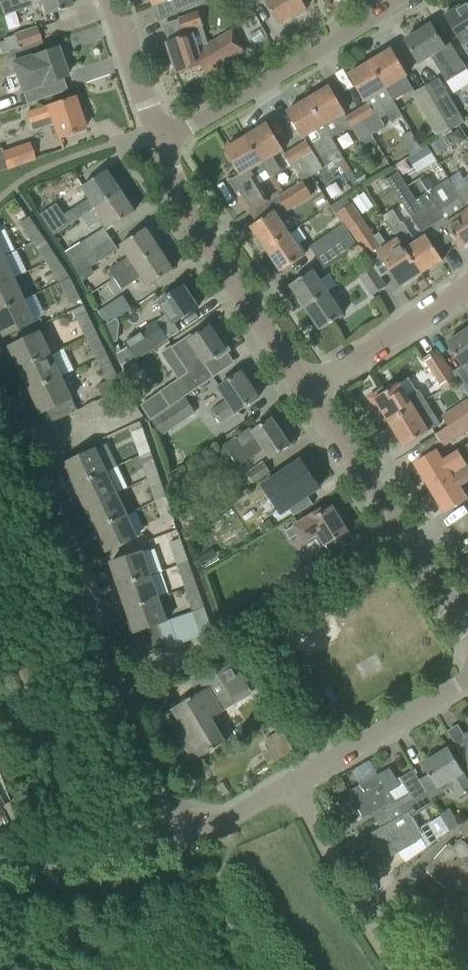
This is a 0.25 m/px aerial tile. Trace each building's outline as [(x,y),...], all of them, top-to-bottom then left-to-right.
[(4,16),(38,5),(38,4),(41,3),(45,15),(71,6),(69,0),(5,0),(0,2),(0,5),(4,16)] [(176,14),(206,1),(205,0),(171,0),(176,14)] [(237,10),(247,4),(244,0),(232,0),(237,10)] [(278,25),(294,16),(295,17),(299,16),(302,15),(305,12),(304,10),(307,8),(302,0),(264,0),(278,25)] [(467,2),(456,9),(453,6),(445,11),(445,16),(443,17),(461,45),(467,41),(467,2)] [(176,73),(201,65),(204,64),(202,59),(212,56),(208,44),(202,26),(203,26),(198,12),(179,19),(184,36),(166,42),(176,73)] [(405,40),(419,63),(430,56),(445,81),(466,69),(462,61),(461,61),(450,43),(444,46),(431,25),(405,40)] [(3,39),(4,40),(8,53),(20,49),(43,42),(38,28),(3,39)] [(204,64),(201,65),(205,73),(245,50),(233,30),(208,44),(212,56),(202,59),(204,64)] [(65,73),(70,72),(65,58),(60,59),(56,47),(12,62),(22,91),(66,76),(65,73)] [(390,49),(370,61),(394,101),(413,89),(405,75),(406,75),(390,49)] [(403,116),(394,101),(370,61),(349,74),(360,91),(364,99),(368,105),(357,112),(371,135),(385,127),(380,119),(387,115),(391,123),(403,116)] [(440,80),(426,88),(451,129),(451,130),(464,122),(440,80)] [(328,86),(307,99),(331,139),(332,138),(351,127),(352,128),(359,141),(371,135),(357,112),(347,117),(328,86)] [(451,129),(426,88),(413,95),(436,137),(451,129)] [(87,123),(83,111),(78,113),(73,97),(54,103),(29,112),(26,113),(30,124),(31,124),(33,131),(53,124),(57,138),(84,129),(82,125),(87,123)] [(331,139),(307,99),(287,111),(303,137),(308,133),(312,141),(311,141),(329,171),(345,161),(332,138),(331,139)] [(266,124),(246,136),(262,163),(270,177),(281,171),(273,157),(282,151),(266,124)] [(262,163),(246,136),(225,149),(239,171),(227,178),(249,214),(270,201),(252,169),(262,163)] [(305,140),(294,147),(311,176),(323,169),(305,140)] [(415,140),(405,146),(411,154),(421,149),(415,140)] [(34,159),(28,143),(5,151),(3,147),(0,148),(0,171),(34,159)] [(311,176),(294,147),(283,154),(289,163),(300,181),(302,180),(302,181),(311,176)] [(407,156),(395,164),(408,184),(421,175),(407,156)] [(359,185),(350,169),(343,173),(352,189),(359,185)] [(82,217),(120,191),(107,170),(82,187),(90,198),(64,215),(56,203),(40,214),(54,235),(82,217)] [(422,232),(432,225),(416,200),(398,173),(388,180),(422,232)] [(460,197),(467,210),(467,175),(463,179),(467,185),(456,192),(460,197)] [(460,197),(459,196),(456,192),(448,179),(428,192),(428,193),(416,200),(432,225),(441,219),(444,224),(460,249),(467,243),(467,210),(460,197)] [(310,194),(302,181),(302,180),(296,184),(278,195),(286,209),(310,194)] [(134,212),(120,191),(82,217),(89,228),(103,219),(109,228),(134,212)] [(352,203),(337,213),(348,229),(349,228),(367,255),(380,246),(365,222),(352,203)] [(337,213),(332,205),(323,211),(335,230),(310,247),(317,258),(351,235),(347,229),(348,229),(337,213)] [(383,216),(398,239),(421,274),(442,260),(426,235),(416,242),(403,222),(401,223),(393,210),(383,216)] [(265,248),(266,249),(288,234),(273,212),(251,227),(259,238),(255,241),(262,251),(265,248)] [(20,223),(30,238),(39,232),(29,217),(20,223)] [(87,239),(94,250),(111,238),(104,227),(87,239)] [(109,269),(115,278),(159,249),(145,228),(120,245),(129,257),(109,269)] [(30,238),(44,258),(53,251),(39,232),(30,238)] [(288,234),(266,249),(281,272),(304,257),(288,234)] [(351,235),(317,258),(324,269),(358,246),(351,235)] [(111,238),(94,250),(84,256),(91,268),(119,249),(111,238)] [(421,274),(398,239),(378,252),(384,262),(400,287),(421,274)] [(159,249),(115,278),(122,289),(142,276),(148,286),(173,270),(159,249)] [(44,258),(61,283),(70,277),(53,251),(44,258)] [(15,277),(4,255),(0,257),(0,284),(15,277)] [(357,273),(361,279),(372,295),(386,286),(370,264),(357,273)] [(290,285),(305,307),(328,292),(312,270),(290,285)] [(25,299),(15,277),(0,284),(0,311),(25,299)] [(70,277),(61,283),(71,304),(81,300),(70,277)] [(180,331),(174,323),(198,307),(184,286),(159,303),(167,315),(125,342),(137,360),(180,331)] [(328,292),(305,307),(320,330),(343,315),(328,292)] [(98,310),(105,325),(132,309),(122,295),(98,310)] [(0,311),(0,329),(4,336),(35,321),(25,299),(0,311)] [(76,315),(87,338),(97,333),(86,310),(76,315)] [(159,391),(169,407),(183,398),(182,397),(213,378),(204,364),(213,358),(214,359),(216,358),(217,360),(231,351),(220,334),(217,336),(210,326),(201,332),(199,329),(171,347),(188,372),(159,391)] [(7,344),(19,370),(51,355),(39,328),(7,344)] [(462,366),(453,372),(467,395),(467,329),(447,343),(462,366)] [(87,338),(97,360),(107,355),(97,333),(87,338)] [(423,359),(443,390),(457,382),(436,350),(423,359)] [(19,370),(30,392),(62,377),(51,355),(19,370)] [(107,355),(97,360),(107,381),(117,377),(107,355)] [(212,409),(221,423),(258,398),(241,372),(219,387),(227,399),(212,409)] [(62,377),(30,392),(40,413),(46,410),(52,422),(77,410),(72,399),(72,398),(62,377)] [(383,413),(389,423),(425,400),(420,391),(416,390),(415,390),(408,378),(386,392),(384,388),(368,397),(379,415),(383,413)] [(448,426),(467,413),(467,402),(466,399),(441,416),(448,426)] [(425,400),(389,423),(404,446),(440,424),(425,400)] [(154,423),(162,435),(195,412),(186,401),(154,423)] [(448,426),(435,435),(444,447),(467,431),(467,413),(448,426)] [(224,445),(239,467),(264,449),(270,458),(290,445),(272,418),(253,431),(250,426),(235,436),(236,437),(224,445)] [(132,432),(141,459),(151,455),(142,428),(132,432)] [(430,489),(467,466),(467,452),(465,448),(443,461),(437,450),(432,453),(415,464),(430,489)] [(64,464),(75,486),(106,471),(96,449),(64,464)] [(141,459),(149,482),(159,478),(151,455),(141,459)] [(301,460),(263,486),(281,513),(289,508),(294,516),(313,504),(307,496),(319,487),(301,460)] [(248,475),(253,483),(270,472),(265,463),(248,475)] [(430,489),(444,512),(467,499),(459,486),(467,481),(467,466),(430,489)] [(75,486),(85,508),(117,493),(106,471),(75,486)] [(149,482),(157,504),(167,501),(159,478),(149,482)] [(85,508),(95,530),(127,515),(117,493),(85,508)] [(167,501),(157,504),(163,524),(174,520),(167,501)] [(294,525),(285,530),(290,539),(299,533),(305,542),(318,534),(325,545),(347,532),(332,507),(324,512),(320,506),(293,523),(294,525)] [(460,536),(467,530),(467,514),(452,524),(460,536)] [(127,515),(95,530),(106,552),(138,537),(127,515)] [(270,519),(260,525),(264,532),(274,526),(270,519)] [(170,543),(177,565),(188,562),(180,540),(170,543)] [(110,563),(118,586),(151,575),(143,552),(110,563)] [(296,574),(304,588),(339,566),(330,552),(296,574)] [(177,565),(185,589),(196,585),(188,562),(177,565)] [(118,586),(126,609),(159,598),(151,575),(118,586)] [(185,589),(193,612),(204,608),(196,585),(185,589)] [(146,628),(158,624),(167,621),(159,598),(126,609),(134,632),(146,628)] [(193,612),(192,612),(200,637),(213,633),(204,608),(193,612)] [(227,608),(221,616),(233,627),(240,619),(227,608)] [(192,612),(180,616),(189,641),(200,637),(192,612)] [(180,616),(169,620),(178,645),(189,641),(180,616)] [(169,620),(167,621),(158,624),(166,649),(178,645),(169,620)] [(158,624),(146,628),(155,653),(166,649),(158,624)] [(291,630),(294,651),(325,647),(323,627),(291,630)] [(223,744),(208,720),(223,711),(217,700),(229,693),(232,699),(249,688),(233,661),(217,671),(216,668),(190,677),(194,687),(197,686),(200,692),(171,709),(183,729),(176,733),(193,762),(223,744)] [(287,739),(264,754),(270,764),(292,750),(293,749),(287,739)] [(463,772),(449,749),(422,764),(428,775),(419,780),(431,799),(440,794),(437,787),(449,780),(459,797),(467,792),(467,782),(462,772),(463,772)] [(375,811),(379,819),(426,793),(413,770),(400,778),(408,792),(393,800),(389,792),(400,786),(390,768),(348,792),(363,818),(375,811)] [(426,793),(379,819),(383,826),(371,833),(386,859),(404,849),(421,839),(427,848),(450,831),(441,816),(421,828),(414,816),(433,805),(426,793)] [(457,826),(465,839),(467,837),(467,820),(464,822),(457,826)] [(425,869),(447,890),(455,881),(462,887),(467,879),(467,846),(460,839),(453,847),(449,843),(448,845),(439,855),(425,869)] [(458,906),(466,914),(467,912),(467,879),(462,887),(467,892),(460,901),(461,902),(458,906)]
